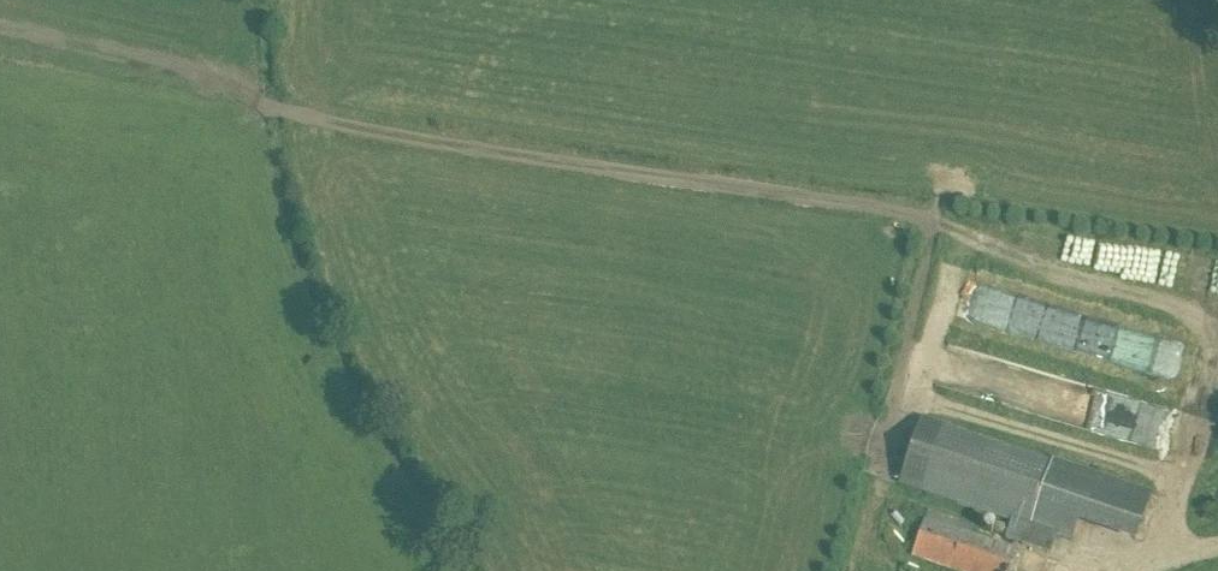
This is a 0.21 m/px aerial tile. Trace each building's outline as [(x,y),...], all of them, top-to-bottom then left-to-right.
[(1005,538),(1023,544),(1050,554),(1056,535),(1072,541),(1079,518),(1135,537),(1151,493),(1052,459),(1051,462),(923,418),(900,484),(1011,522),(1005,538)] [(924,519),(912,555),(961,570),(1004,570),(1012,548),(924,519)]
